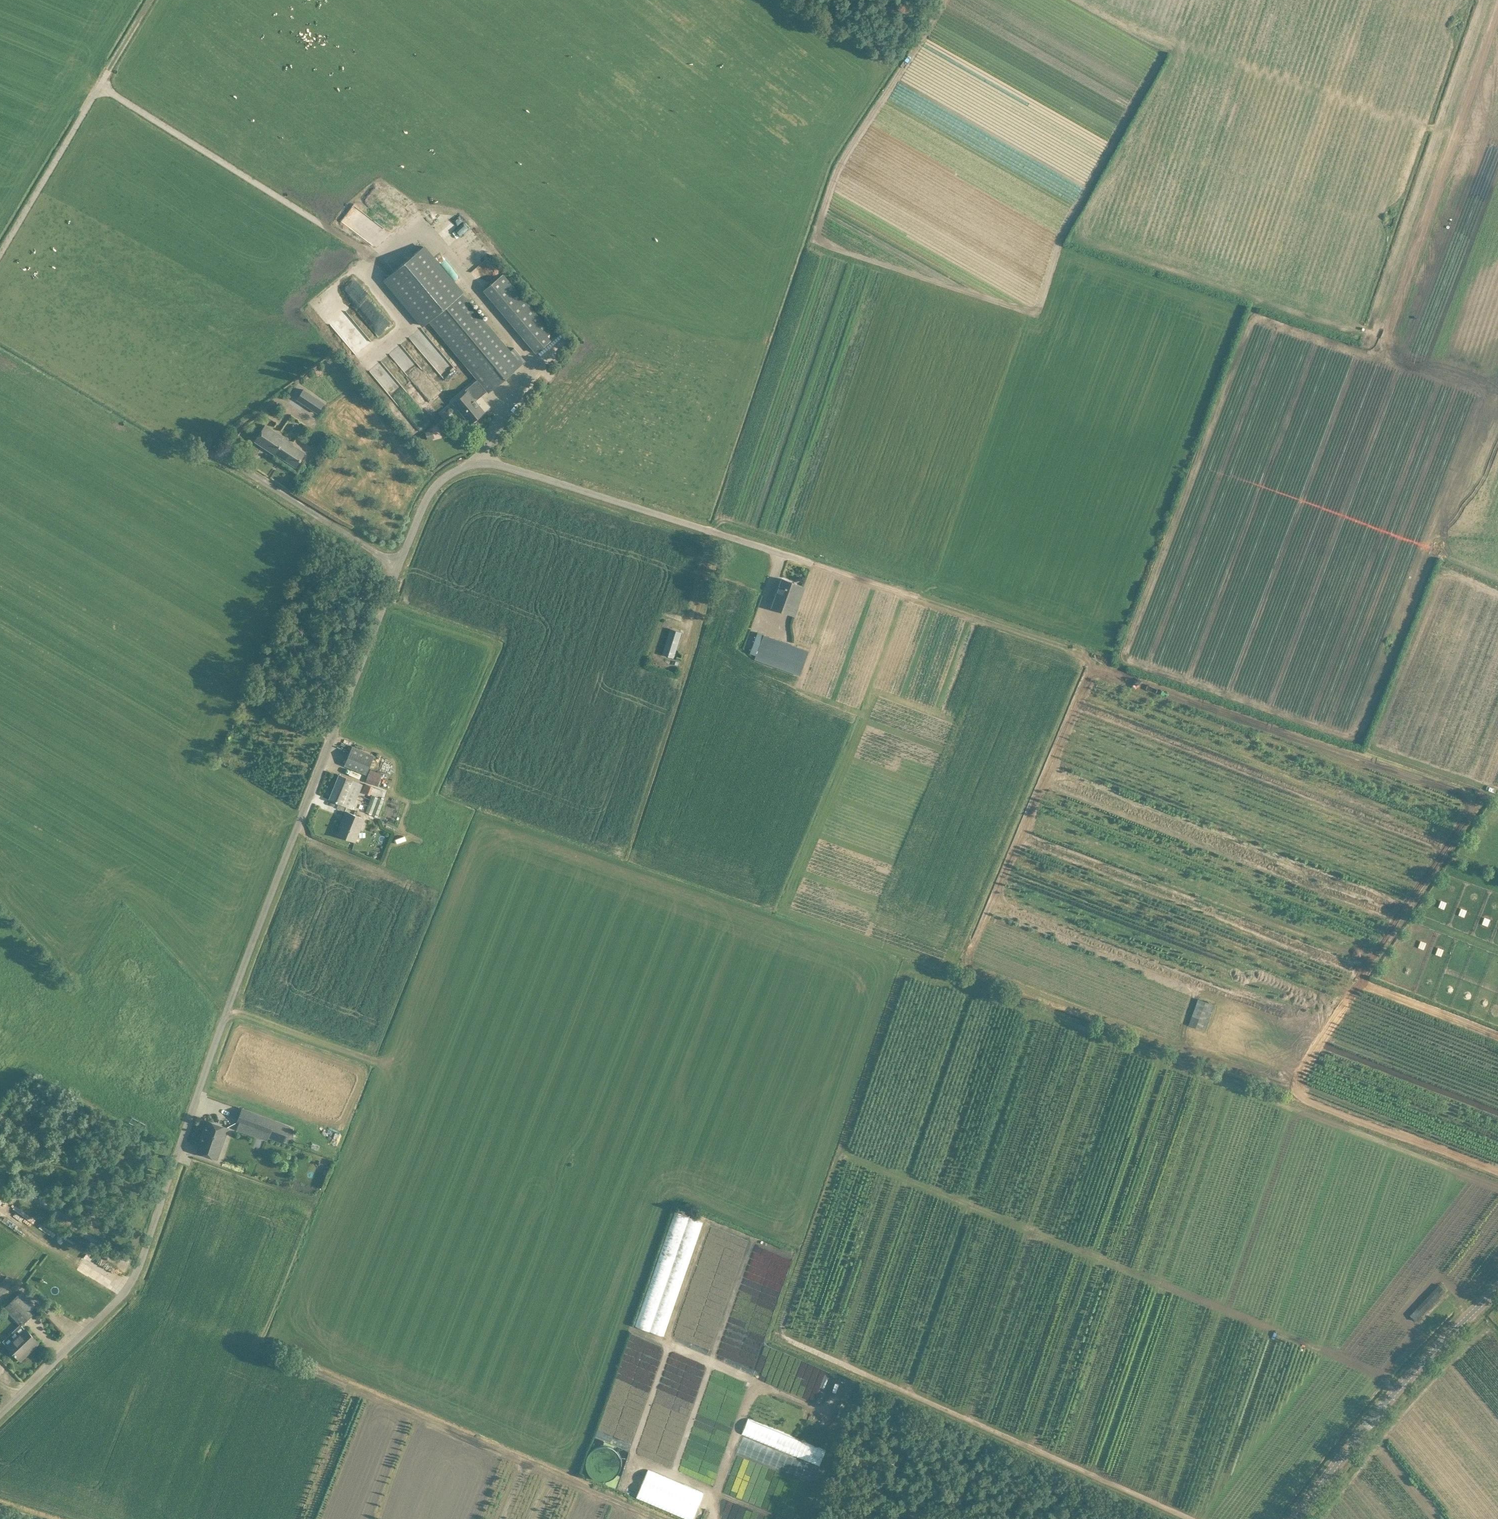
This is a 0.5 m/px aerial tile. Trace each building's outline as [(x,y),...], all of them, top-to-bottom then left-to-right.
[(464,291),(443,266),(425,245),(383,280),(422,326),(429,321),(478,379),(465,389),(467,391),(461,396),(453,403),(470,423),(484,411),(475,401),(487,391),(489,392),(521,365),(526,361),(515,347),(510,351),(510,350),(461,293),(464,291)] [(535,353),(556,335),(503,273),(483,290),(535,353)] [(348,297),(354,287),(349,283),(343,294),(348,297)] [(438,366),(442,372),(453,365),(449,359),(438,366)] [(405,369),(414,380),(425,371),(416,360),(405,369)] [(303,389),(296,399),(317,413),(324,402),(303,389)] [(416,419),(421,427),(430,421),(425,413),(416,419)] [(275,455),(275,454),(296,467),(305,452),(293,444),(294,443),(264,424),(253,441),(275,455)] [(772,607),(794,615),(798,603),(802,594),(804,587),(802,586),(800,585),(782,578),(772,607)] [(682,630),(670,627),(663,654),(673,657),(682,630)] [(754,659),(799,676),(808,651),(763,634),(754,659)] [(374,755),(361,750),(352,746),(344,765),(366,774),(374,755)] [(382,773),(370,769),(365,781),(377,785),(382,773)] [(362,784),(348,778),(339,774),(329,799),(352,808),(362,784)] [(370,795),(372,786),(365,783),(362,792),(370,795)] [(376,796),(370,813),(382,818),(388,801),(376,796)] [(339,834),(348,838),(355,841),(364,818),(346,811),(342,820),(344,821),(339,834)] [(1198,998),(1188,1025),(1204,1030),(1214,1004),(1198,998)] [(237,1121),(270,1133),(271,1130),(286,1136),(290,1126),(275,1121),(275,1120),(242,1108),(237,1121)] [(197,1152),(206,1155),(216,1158),(227,1127),(217,1124),(208,1120),(197,1152)] [(334,1145),(341,1147),(345,1135),(338,1133),(334,1145)] [(260,1140),(259,1158),(267,1159),(269,1140),(260,1140)] [(564,1165),(559,1181),(567,1184),(573,1169),(564,1165)] [(676,1213),(641,1329),(670,1338),(705,1222),(676,1213)] [(50,1252),(47,1257),(70,1271),(73,1267),(50,1252)] [(103,1274),(106,1268),(86,1258),(83,1265),(103,1274)] [(12,1281),(6,1276),(0,1283),(0,1295),(12,1281)] [(706,1350),(715,1350),(735,1291),(731,1290),(731,1287),(733,1280),(726,1280),(721,1294),(721,1282),(708,1283),(708,1279),(697,1279),(681,1327),(681,1342),(706,1350)] [(1446,1290),(1440,1284),(1411,1315),(1417,1321),(1446,1290)] [(48,1311),(52,1306),(31,1290),(27,1294),(48,1311)] [(17,1294),(4,1306),(21,1324),(34,1312),(27,1305),(17,1294)] [(770,1330),(774,1318),(767,1316),(764,1328),(770,1330)] [(33,1348),(39,1342),(25,1329),(7,1346),(19,1358),(31,1346),(33,1348)] [(699,1362),(702,1355),(688,1349),(685,1356),(699,1362)] [(665,1374),(641,1456),(677,1467),(702,1385),(704,1385),(708,1371),(672,1360),(668,1374),(665,1374)] [(751,1422),(745,1439),(825,1467),(831,1450),(751,1422)] [(640,1503),(693,1518),(698,1518),(707,1491),(649,1473),(640,1503)]
